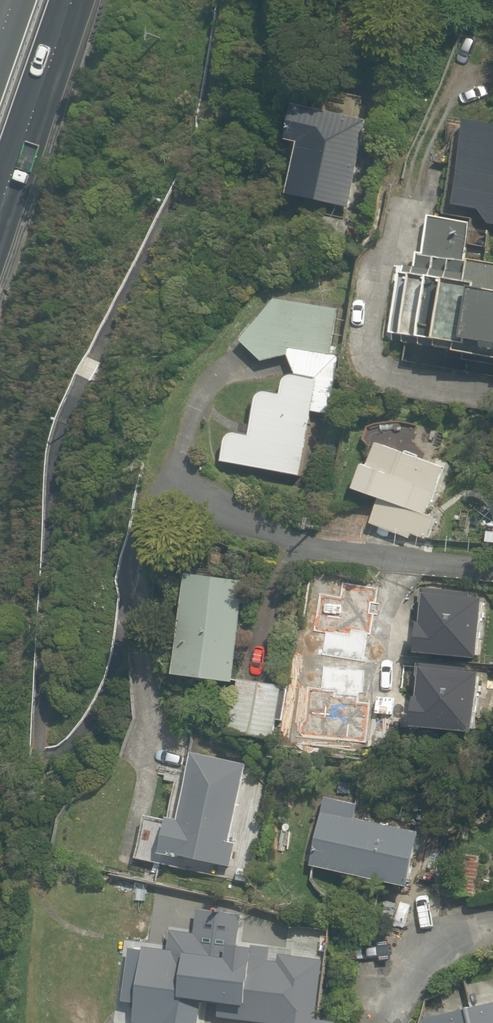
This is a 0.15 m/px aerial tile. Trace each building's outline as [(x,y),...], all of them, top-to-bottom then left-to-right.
[(369,121),(299,106),(291,142),(303,144),(291,197),(350,209),(369,121)] [(471,121),(457,206),(480,210),(492,224),(492,125),(471,121)] [(477,261),(477,263),(465,261),(471,223),(431,215),(424,254),(419,253),(416,267),(405,265),(404,273),(401,273),(392,334),(407,336),(406,343),(492,358),(492,264),(477,261)] [(228,442),(224,462),(303,477),(315,412),(331,415),(342,349),(334,347),(340,310),(277,300),(241,341),(264,362),(290,357),(298,375),(294,375),(291,376),(289,377),(287,380),(286,383),(283,395),(271,393),(267,392),(263,394),(259,397),(258,401),(252,436),(240,433),(234,434),(229,437),(228,442)] [(357,490),(382,499),(372,524),(412,540),(414,535),(427,540),(436,518),(427,514),(445,468),(421,458),(421,459),(419,459),(420,456),(407,451),(406,454),(379,443),(370,466),(367,464),(357,490)] [(352,675),(359,660),(361,639),(368,639),(375,593),(352,590),(354,578),(322,574),(311,650),(307,651),(304,665),(309,671),(306,686),(312,686),(311,690),(336,693),(340,673),(352,675)] [(177,676),(235,683),(247,582),(191,575),(177,676)] [(481,659),(487,599),(471,598),(471,593),(423,588),(418,627),(422,627),(419,653),(481,659)] [(478,734),(484,674),(468,672),(468,668),(419,662),(415,702),(418,702),(416,728),(478,734)] [(276,740),(285,687),(241,679),(231,732),(276,740)] [(373,707),(339,702),(333,742),(367,747),(373,707)] [(319,747),(322,725),(290,722),(287,743),(319,747)] [(170,818),(160,861),(230,878),(238,844),(232,842),(248,765),(196,753),(181,820),(170,818)] [(327,798),(312,866),(412,888),(425,832),(357,819),(360,805),(327,798)] [(477,898),(482,857),(454,853),(448,894),(477,898)] [(261,873),(240,868),(237,881),(258,886),(261,873)] [(256,961),(146,948),(145,951),(132,950),(125,1002),(138,1003),(136,1022),(202,1022),(204,1000),(250,1007),(256,961)] [(428,1021),(428,1022),(492,1022),(492,1005),(428,1021)]
